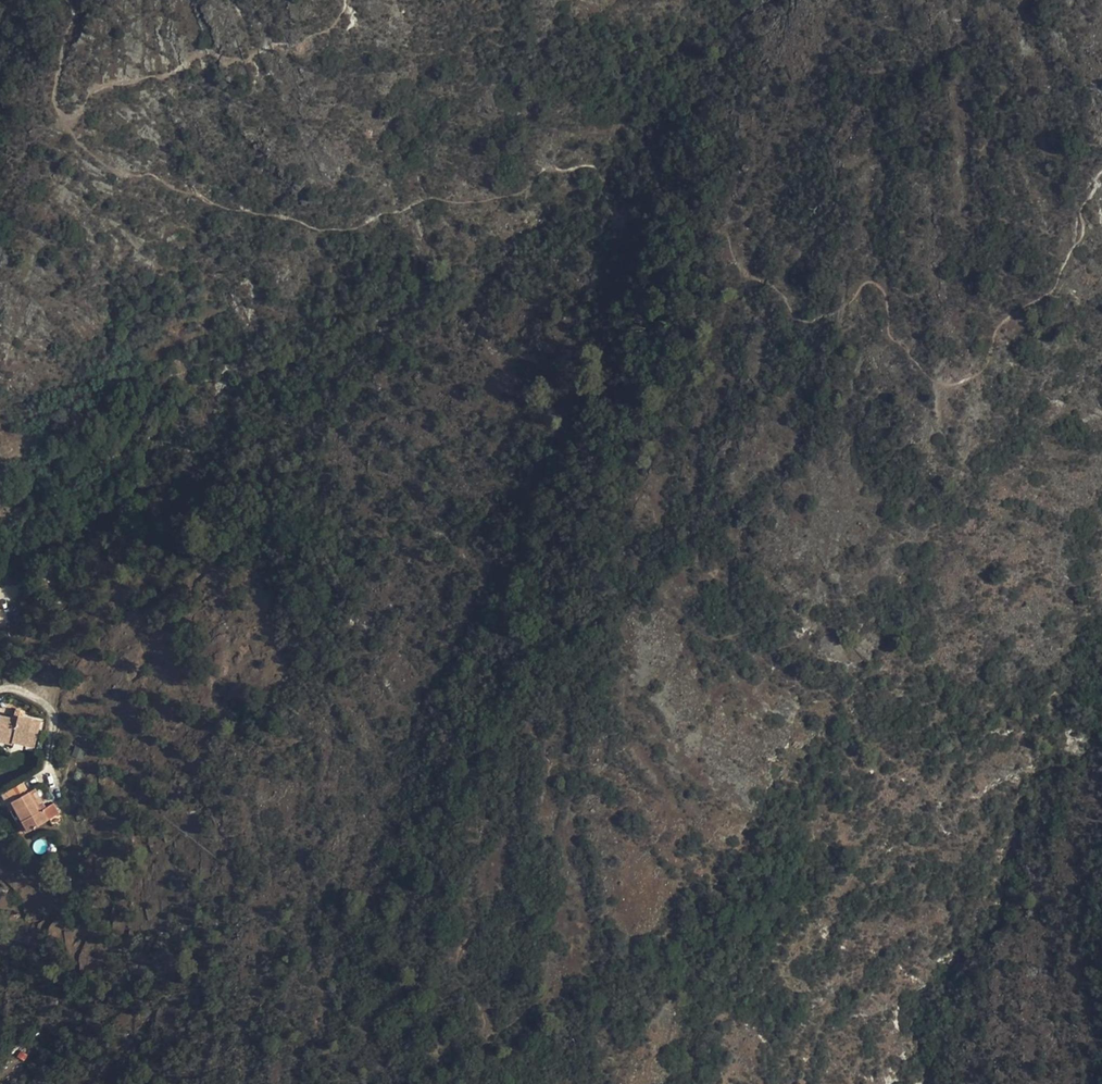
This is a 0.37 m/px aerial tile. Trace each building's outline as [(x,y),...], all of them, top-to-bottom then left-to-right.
[(0,717),(0,736),(15,739),(16,733),(38,738),(43,716),(20,711),(20,715),(15,715),(1,711),(0,717)] [(15,739),(37,744),(38,738),(16,733),(15,739)] [(44,805),(51,801),(40,782),(33,786),(44,805)] [(33,786),(17,795),(21,802),(28,815),(25,817),(30,827),(64,807),(58,797),(51,801),(44,805),(33,786)] [(21,802),(16,805),(23,818),(25,817),(28,815),(21,802)] [(22,1050),(17,1056),(24,1061),(29,1055),(22,1050)]
